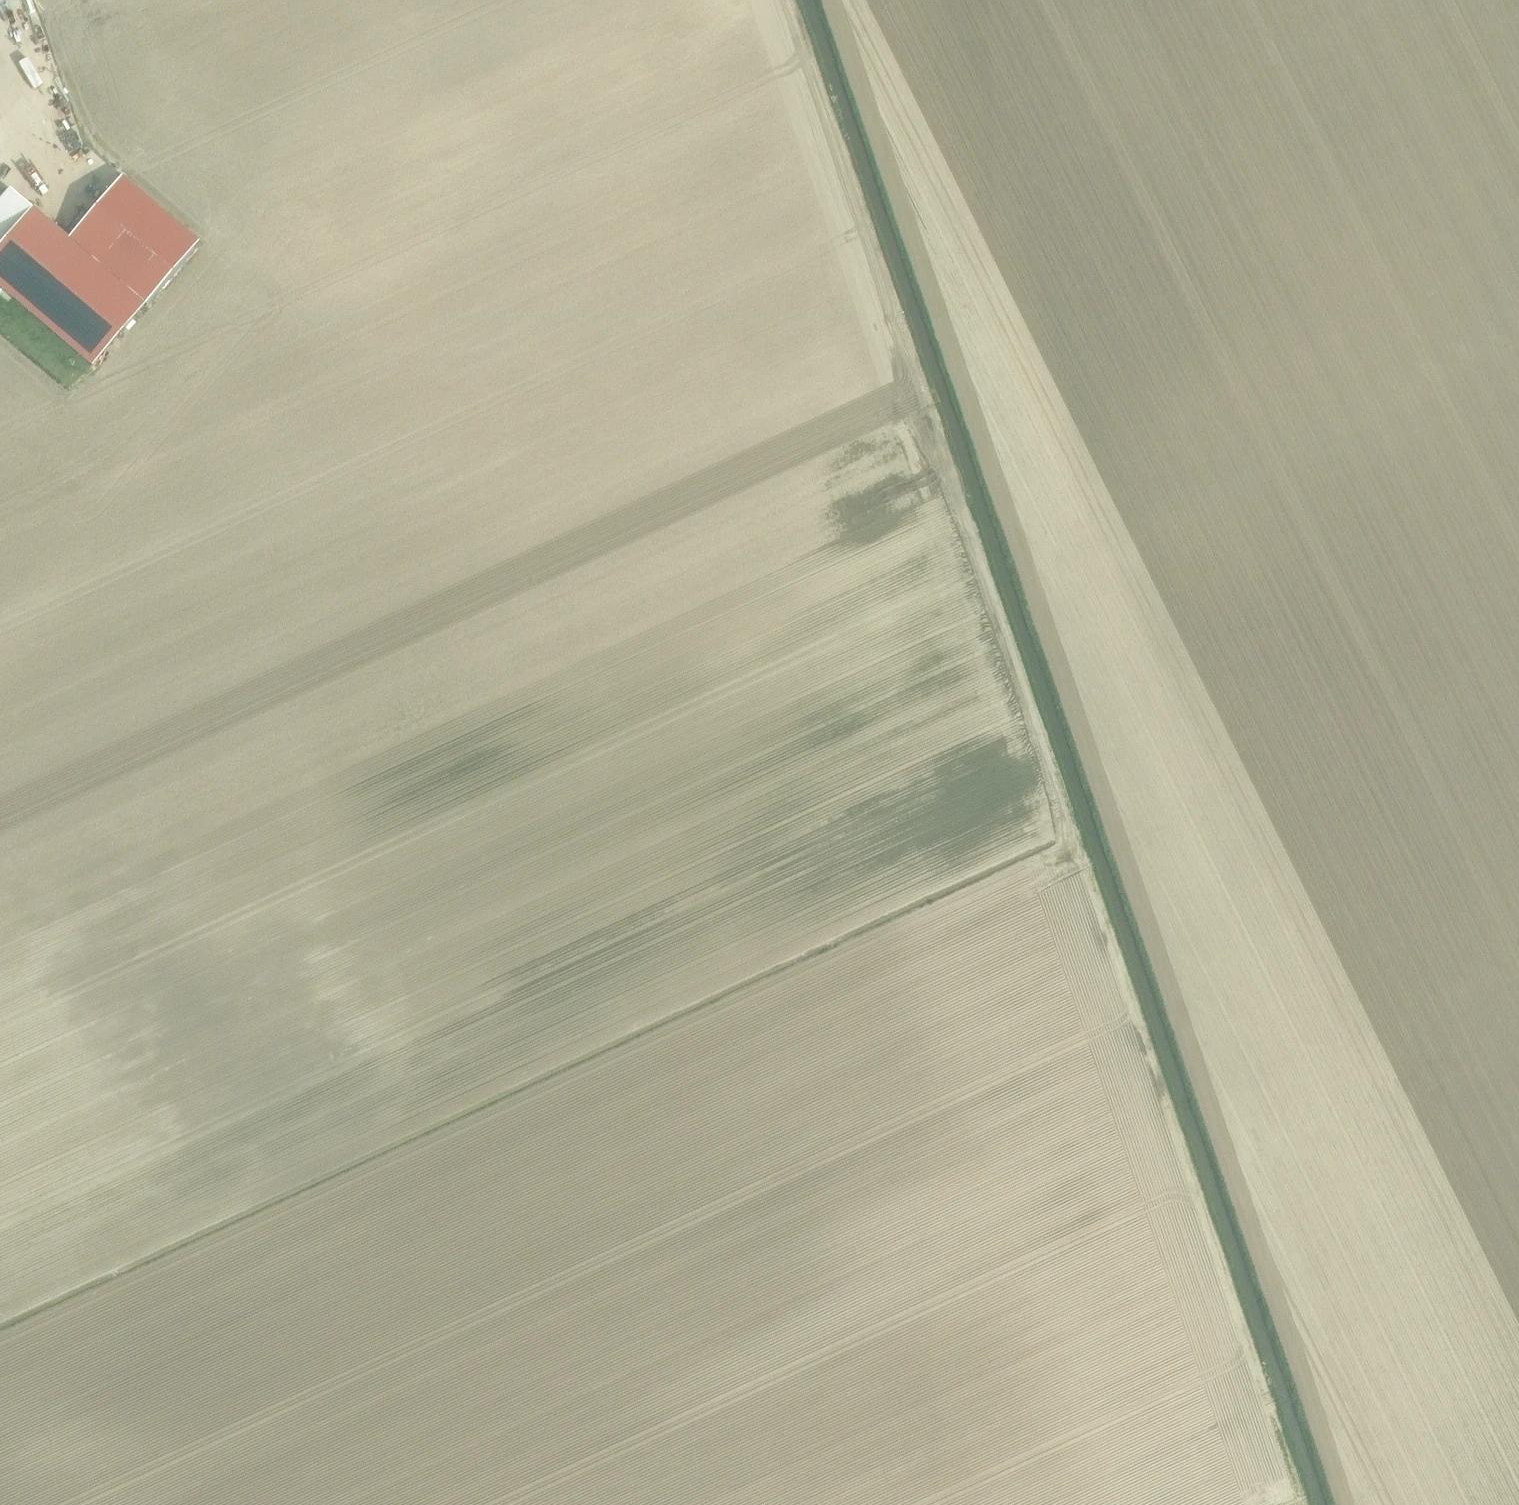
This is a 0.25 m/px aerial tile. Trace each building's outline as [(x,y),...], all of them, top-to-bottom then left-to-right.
[(121,177),(68,239),(145,304),(198,242),(121,177)] [(0,199),(0,288),(92,366),(145,305),(68,239),(31,207),(9,188),(0,199)]
